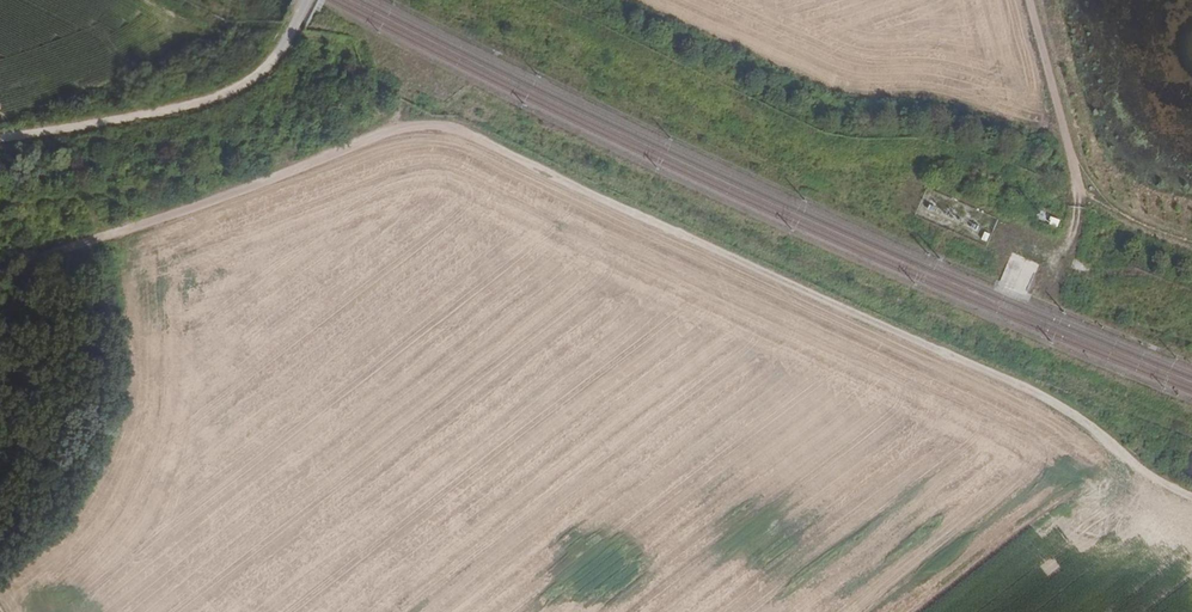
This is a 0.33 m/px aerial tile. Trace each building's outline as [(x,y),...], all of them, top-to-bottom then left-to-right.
[(991,234),(985,232),(982,240),(988,242),(991,234)] [(1010,255),(1003,285),(1012,287),(1013,285),(1028,288),(1034,260),(1010,255)]
